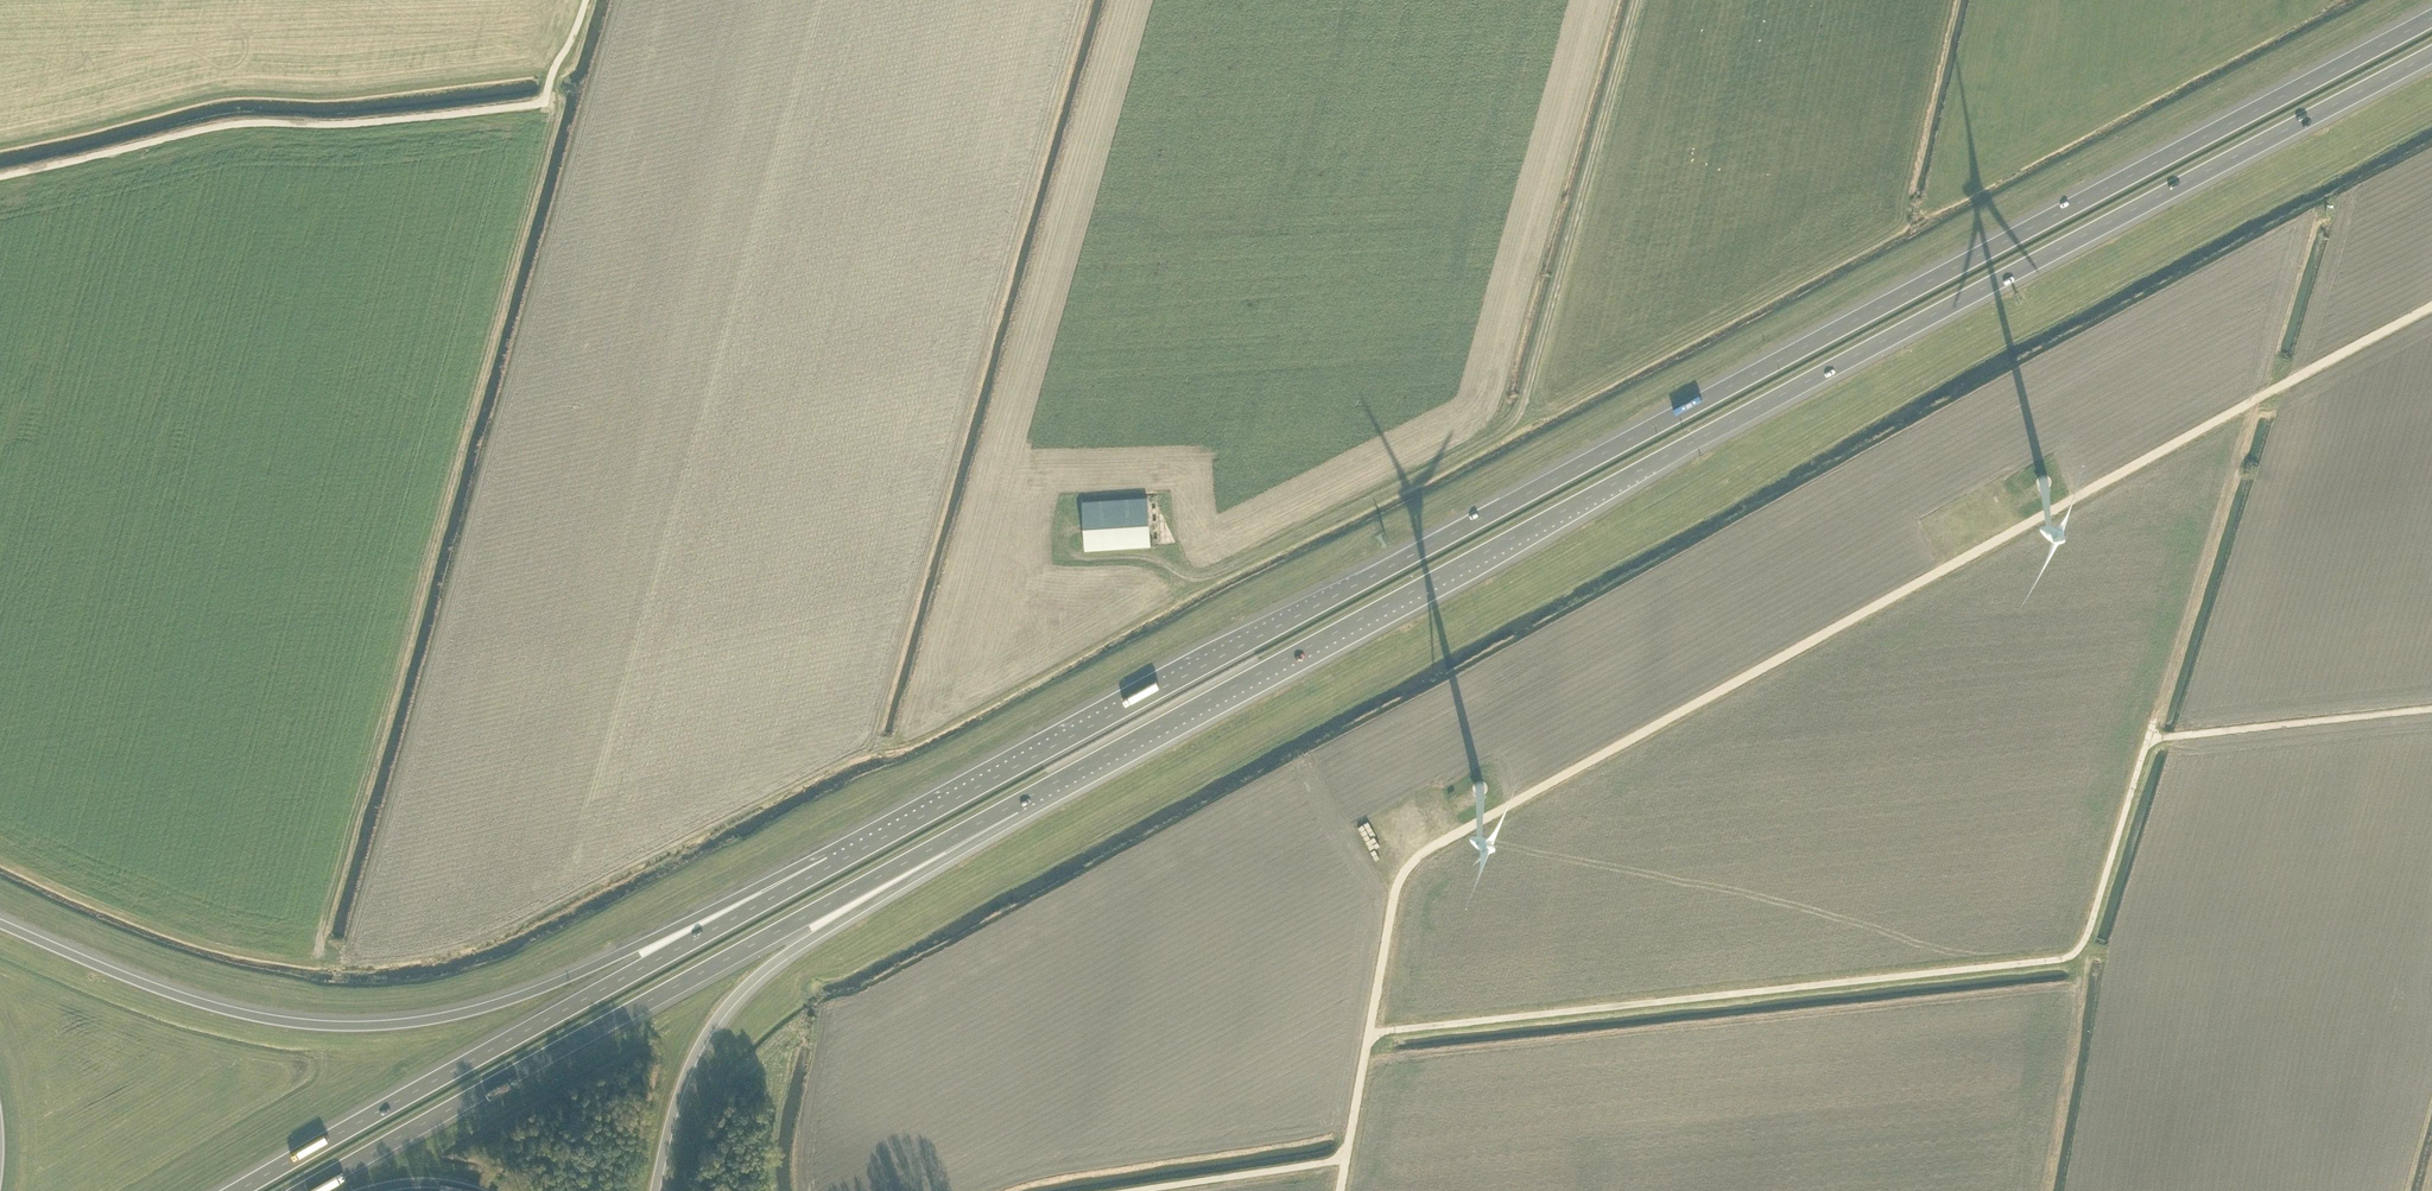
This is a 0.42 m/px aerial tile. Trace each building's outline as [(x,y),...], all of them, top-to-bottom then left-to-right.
[(1150,546),(1147,497),(1082,501),(1085,550),(1150,546)]
